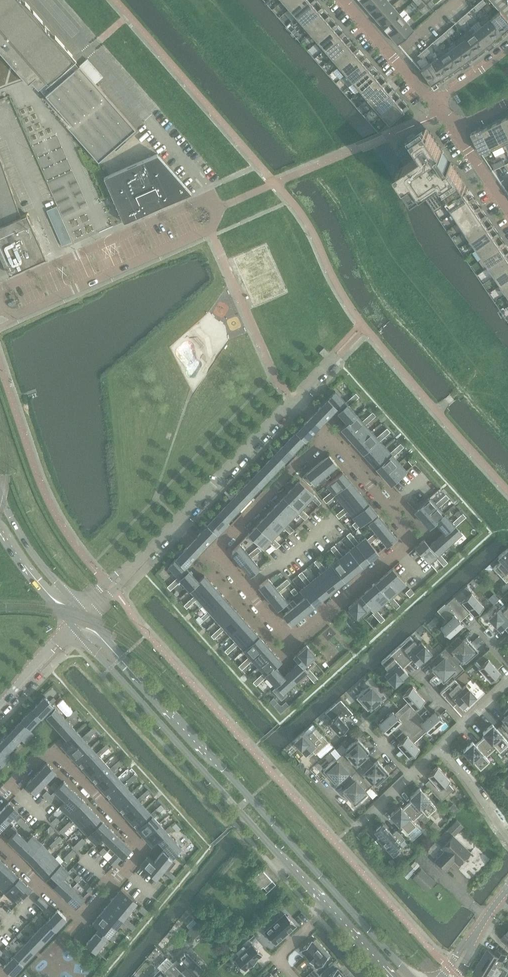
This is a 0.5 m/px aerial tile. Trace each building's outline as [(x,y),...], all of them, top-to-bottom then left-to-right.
[(9,83),(24,77),(27,81),(30,78),(37,86),(46,79),(46,80),(47,79),(72,57),(22,0),(0,0),(0,87),(9,83)] [(282,1),(289,9),(299,0),(283,0),(282,1)] [(289,9),(295,17),(296,17),(311,4),(312,5),(316,2),(315,0),(313,0),(310,3),(308,0),(299,0),(289,9)] [(381,0),(365,0),(362,2),(369,11),(381,0)] [(392,5),(388,0),(381,0),(369,11),(376,19),(392,5)] [(295,17),(294,18),(294,19),(301,27),(318,12),(319,13),(323,10),(321,8),(317,11),(312,5),(311,4),(296,17),(295,17)] [(383,27),(399,13),(392,5),(376,19),(383,27)] [(499,11),(491,18),(490,18),(502,32),(506,28),(507,30),(507,21),(499,11)] [(318,12),(301,27),(308,35),(310,34),(325,20),(326,21),(330,18),(328,16),(324,19),(319,13),(318,12)] [(390,35),(406,21),(399,13),(383,27),(390,35)] [(502,32),(490,18),(491,18),(489,15),(479,23),(482,26),(482,25),(493,39),(502,32)] [(325,20),(310,34),(317,41),(317,42),(332,28),(333,30),(337,26),(335,24),(331,27),(326,21),(325,20)] [(397,44),(414,30),(406,21),(390,35),(397,43),(397,44)] [(493,39),(482,25),(482,26),(474,32),(484,46),(485,46),(488,49),(493,45),(490,41),(493,39)] [(317,41),(315,43),(322,51),(340,37),(340,38),(344,34),(342,32),(339,36),(333,30),(332,28),(317,42),(317,41)] [(484,46),(474,32),(472,29),(463,36),(476,53),(484,46)] [(476,53),(463,36),(454,42),(456,45),(467,59),(476,53)] [(340,37),(322,51),(329,60),(347,45),(347,46),(351,43),(350,40),(346,44),(340,38),(340,37)] [(347,45),(329,60),(337,68),(354,53),(354,54),(358,51),(357,49),(353,52),(347,46),(347,45)] [(467,59),(456,45),(448,51),(458,66),(461,64),(463,68),(469,64),(466,60),(467,59)] [(458,66),(448,51),(446,48),(436,54),(438,57),(439,57),(448,72),(458,66)] [(354,53),(337,68),(344,76),(346,75),(345,74),(361,61),(362,62),(365,59),(364,57),(360,60),(354,54),(354,53)] [(439,57),(438,57),(430,63),(439,78),(448,72),(439,57)] [(361,61),(345,74),(346,75),(352,83),(368,69),(369,70),(373,67),(371,65),(367,68),(362,62),(361,61)] [(439,78),(430,63),(420,69),(433,89),(438,85),(435,81),(439,78)] [(42,97),(42,98),(65,124),(98,162),(113,148),(123,140),(124,140),(135,129),(95,83),(79,65),(78,66),(45,95),(42,97)] [(353,83),(348,87),(354,94),(359,90),(360,91),(375,77),(376,79),(380,75),(378,73),(374,76),(369,70),(368,69),(352,83),(353,83)] [(375,77),(360,91),(366,98),(367,99),(382,86),(383,87),(387,83),(385,81),(381,85),(376,79),(375,77)] [(366,98),(364,100),(365,100),(372,109),(389,94),(390,95),(394,92),(392,89),(388,93),(383,87),(382,86),(367,99),(366,98)] [(389,94),(372,109),(379,117),(381,116),(381,115),(396,102),(397,103),(401,100),(399,98),(395,101),(390,95),(389,94)] [(396,102),(381,115),(381,116),(388,124),(403,111),(404,111),(408,108),(406,106),(402,109),(397,103),(396,102)] [(502,120),(492,125),(501,143),(507,140),(507,133),(502,120)] [(501,143),(492,125),(483,130),(482,128),(481,128),(491,148),(501,143)] [(469,189),(451,162),(449,163),(447,165),(446,163),(448,161),(442,153),(440,154),(439,152),(443,150),(427,127),(413,136),(415,139),(395,153),(404,165),(401,168),(418,195),(422,192),(435,212),(447,204),(468,189),(469,189)] [(491,148),(481,128),(471,133),(480,153),(491,148)] [(5,170),(4,168),(5,168),(0,154),(0,254),(0,255),(8,273),(46,257),(31,223),(32,223),(32,222),(30,222),(28,217),(29,217),(29,216),(28,216),(26,212),(21,215),(5,170)] [(191,192),(157,154),(103,178),(115,204),(123,222),(144,213),(191,192)] [(452,212),(469,201),(465,194),(469,191),(468,189),(447,204),(452,212)] [(458,221),(475,210),(471,203),(475,200),(473,198),(469,201),(452,212),(458,221)] [(464,230),(481,219),(477,212),(481,209),(479,207),(475,210),(458,221),(464,230)] [(470,239),(487,227),(483,221),(487,218),(485,216),(481,219),(464,230),(470,239)] [(476,248),(493,236),(489,230),(493,227),(491,225),(487,227),(470,239),(476,248)] [(482,257),(499,245),(495,239),(499,236),(497,234),(493,236),(476,248),(482,257)] [(488,266),(505,254),(501,248),(505,245),(504,243),(499,245),(482,257),(488,266)] [(507,266),(507,259),(507,257),(507,256),(507,253),(505,254),(488,266),(495,275),(507,266)] [(507,279),(507,266),(495,275),(500,284),(507,279)] [(347,404),(349,406),(354,401),(350,398),(345,402),(335,391),(327,399),(335,408),(338,412),(347,404)] [(359,397),(356,393),(350,398),(354,401),(359,397)] [(325,417),(326,418),(335,408),(327,399),(317,409),(325,417)] [(356,415),(349,406),(347,404),(338,412),(347,422),(348,423),(356,415)] [(376,416),(372,412),(367,416),(370,420),(376,416)] [(364,423),(365,425),(370,420),(367,416),(362,421),(356,415),(348,423),(347,422),(341,428),(349,436),(364,423)] [(315,428),(314,429),(306,421),(297,431),(305,439),(315,429),(315,428)] [(364,423),(349,436),(356,444),(371,431),(365,425),(364,423)] [(390,432),(387,428),(381,433),(385,436),(390,432)] [(294,451),(305,439),(297,431),(285,443),(294,451)] [(381,433),(376,437),(371,431),(356,444),(363,452),(378,439),(380,441),(385,436),(381,433)] [(378,439),(363,452),(370,460),(385,447),(380,441),(378,439)] [(283,463),(294,451),(285,443),(274,455),(283,463)] [(404,447),(400,443),(395,447),(399,451),(404,447)] [(395,447),(390,452),(385,447),(370,460),(377,468),(392,454),(393,456),(399,451),(395,447)] [(392,454),(377,468),(384,476),(399,462),(393,456),(392,454)] [(274,455),(263,467),(271,475),(276,470),(280,466),(283,463),(274,455)] [(336,464),(329,455),(317,464),(325,473),(323,475),(327,479),(331,476),(327,472),(336,464)] [(417,461),(412,457),(408,461),(412,465),(417,461)] [(392,484),(406,471),(399,462),(384,476),(392,484)] [(310,485),(313,483),(323,475),(325,473),(317,464),(306,474),(302,478),(310,485)] [(260,486),(271,475),(263,467),(252,478),(260,486)] [(349,480),(342,471),(327,484),(332,490),(334,493),(349,480)] [(249,498),(260,486),(252,478),(241,490),(249,498)] [(300,481),(300,480),(292,488),(306,502),(310,498),(318,505),(321,503),(314,494),(300,481)] [(331,499),(336,495),(340,500),(356,488),(349,480),(334,493),(332,490),(327,494),(331,499)] [(306,502),(292,488),(285,496),(299,509),(297,512),(301,516),(305,512),(301,508),(306,502)] [(340,500),(345,507),(347,508),(362,496),(356,488),(340,500)] [(238,510),(249,498),(241,490),(230,502),(238,510)] [(322,498),(326,503),(331,499),(327,494),(322,498)] [(449,498),(446,494),(440,499),(444,502),(449,498)] [(299,509),(285,496),(278,503),(292,517),(297,512),(299,509)] [(344,514),(348,510),(354,517),(369,504),(362,496),(347,508),(345,507),(341,510),(344,514)] [(415,510),(422,519),(437,505),(439,507),(444,502),(440,499),(435,503),(430,497),(415,510)] [(227,521),(238,510),(230,502),(218,513),(228,523),(227,521)] [(292,517),(278,503),(270,511),(285,525),(283,527),(287,531),(291,526),(287,523),(292,517)] [(356,529),(376,512),(369,504),(354,517),(357,520),(352,524),(356,529)] [(430,527),(436,521),(435,521),(444,513),(439,507),(437,505),(422,519),(430,527)] [(341,510),(336,514),(339,518),(344,514),(341,510)] [(285,525),(270,511),(263,518),(278,532),(283,527),(285,525)] [(221,531),(228,523),(218,513),(207,525),(216,533),(220,529),(221,530),(220,530),(221,531)] [(435,521),(436,521),(445,532),(454,524),(455,526),(461,521),(458,518),(452,523),(444,513),(435,521)] [(466,517),(463,513),(458,518),(461,521),(466,517)] [(387,526),(377,514),(369,522),(376,531),(378,533),(387,526)] [(278,532),(263,518),(256,526),(270,540),(273,537),(278,532)] [(454,524),(445,532),(441,535),(449,543),(461,532),(455,526),(454,524)] [(197,536),(205,544),(216,533),(207,525),(197,536)] [(268,542),(272,545),(277,541),(273,537),(270,540),(256,526),(248,534),(263,548),(268,542)] [(378,533),(376,531),(372,535),(375,539),(379,535),(387,545),(396,537),(387,526),(378,533)] [(439,552),(449,543),(441,535),(429,545),(429,546),(437,554),(439,552)] [(197,536),(186,547),(194,555),(195,554),(195,555),(205,544),(197,536)] [(357,544),(359,542),(354,537),(350,540),(355,546),(349,551),(361,566),(369,560),(357,544)] [(357,544),(369,560),(378,552),(370,543),(367,539),(365,537),(359,542),(357,544)] [(428,562),(435,556),(440,562),(444,558),(439,552),(437,554),(429,546),(429,545),(424,539),(415,547),(415,548),(415,547),(428,562)] [(241,563),(250,556),(251,558),(256,554),(253,550),(248,554),(240,544),(240,543),(232,552),(241,563)] [(334,545),(330,548),(334,554),(338,550),(334,545)] [(194,555),(186,547),(176,558),(185,566),(195,555),(195,554),(194,555)] [(498,557),(502,561),(493,568),(506,583),(507,581),(507,548),(498,557)] [(340,557),(342,556),(338,550),(334,554),(338,559),(332,564),(345,579),(353,573),(340,557)] [(340,557),(353,573),(361,566),(349,551),(342,556),(340,557)] [(241,563),(250,575),(259,567),(251,558),(250,556),(241,563)] [(188,570),(184,566),(185,566),(176,558),(169,566),(178,576),(173,581),(176,585),(181,580),(180,578),(188,570)] [(324,571),(326,569),(322,563),(318,566),(322,572),(316,577),(329,592),(337,586),(324,571)] [(324,571),(337,586),(345,579),(332,564),(326,569),(324,571)] [(392,568),(384,575),(397,590),(405,583),(392,568),(393,568),(392,568)] [(181,580),(189,589),(198,581),(188,570),(180,578),(181,580)] [(302,571),(298,574),(302,580),(306,577),(302,571)] [(189,589),(195,595),(196,597),(211,583),(204,575),(198,581),(189,589)] [(389,597),(391,596),(397,590),(384,575),(376,582),(389,597)] [(308,583),(310,582),(306,577),(302,580),(306,585),(300,590),(305,597),(306,596),(313,605),(321,599),(308,583)] [(308,583),(321,599),(329,592),(316,577),(310,582),(308,583)] [(276,588),(268,578),(259,585),(268,597),(277,590),(279,591),(284,587),(281,583),(276,588)] [(284,587),(290,582),(287,579),(281,583),(284,587)] [(167,586),(170,590),(176,585),(173,581),(167,586)] [(389,597),(376,582),(368,589),(382,604),(387,599),(392,605),(397,602),(391,596),(389,597)] [(192,603),(198,598),(203,604),(218,591),(211,583),(196,597),(195,595),(189,599),(192,603)] [(467,585),(451,600),(464,614),(463,614),(465,616),(466,616),(465,615),(470,611),(474,615),(484,606),(471,592),(467,596),(462,590),(467,585)] [(414,593),(414,592),(410,588),(405,592),(409,597),(414,593)] [(382,604),(368,589),(361,596),(374,611),(376,609),(382,604)] [(268,597),(278,608),(287,601),(279,591),(277,590),(268,597)] [(500,598),(504,594),(499,590),(495,593),(500,598)] [(210,612),(225,598),(218,591),(203,604),(208,610),(210,612)] [(494,604),(498,599),(492,593),(488,597),(494,604)] [(305,597),(297,604),(295,605),(302,614),(313,605),(306,596),(305,597)] [(372,613),(377,619),(381,615),(376,609),(374,611),(361,596),(348,607),(357,617),(361,614),(365,619),(372,613)] [(206,618),(211,613),(217,619),(232,606),(225,598),(210,612),(208,610),(203,615),(206,618)] [(184,605),(186,608),(192,603),(189,599),(184,605)] [(293,607),(283,615),(290,624),(302,614),(295,605),(297,604),(293,599),(289,602),(293,607)] [(464,614),(451,600),(445,604),(444,604),(437,610),(438,611),(435,614),(440,610),(448,619),(440,626),(449,637),(463,624),(459,619),(463,614),(464,614)] [(224,627),(239,614),(232,606),(217,619),(222,625),(224,627)] [(507,632),(507,631),(507,608),(507,607),(502,611),(498,608),(489,617),(500,629),(503,627),(507,632)] [(219,634),(225,628),(230,634),(245,621),(239,614),(224,627),(222,625),(216,630),(219,634)] [(197,620),(200,623),(206,618),(203,615),(197,620)] [(237,642),(252,629),(245,621),(230,634),(236,640),(237,642)] [(233,649),(239,643),(244,650),(259,636),(252,629),(237,642),(236,640),(230,645),(233,649)] [(211,635),(214,638),(219,634),(216,630),(211,635)] [(251,657),(266,644),(259,636),(244,650),(250,656),(251,657)] [(418,645),(410,636),(396,649),(408,663),(413,659),(418,663),(431,652),(421,641),(418,645)] [(462,641),(458,636),(444,648),(459,664),(464,660),(465,662),(478,650),(466,637),(462,641)] [(247,664),(253,659),(258,665),(273,652),(266,644),(251,657),(250,656),(244,661),(247,664)] [(224,650),(227,654),(233,649),(230,645),(224,650)] [(307,671),(305,673),(311,678),(315,675),(310,669),(316,663),(312,658),(315,655),(306,645),(294,656),(299,662),(300,662),(307,671)] [(464,670),(459,664),(444,648),(431,660),(435,665),(431,669),(443,682),(451,674),(455,678),(464,670)] [(503,665),(503,664),(489,648),(473,662),(490,681),(501,672),(496,667),(501,663),(503,665)] [(407,672),(403,668),(408,663),(396,649),(381,662),(389,671),(385,674),(394,684),(407,672)] [(275,666),(281,660),(273,652),(258,665),(264,672),(258,677),(262,680),(267,675),(266,674),(274,666),(275,666)] [(238,666),(242,669),(247,664),(244,661),(238,666)] [(300,662),(299,662),(288,673),(296,681),(305,673),(307,671),(300,662)] [(284,676),(275,666),(274,666),(266,674),(267,675),(275,684),(284,677),(284,676)] [(296,681),(288,673),(284,676),(284,677),(275,684),(277,686),(272,690),(281,700),(288,695),(285,691),(296,681)] [(376,710),(389,698),(370,676),(360,685),(364,689),(356,696),(367,709),(371,705),(376,710)] [(258,677),(253,682),(256,685),(262,680),(258,677)] [(453,707),(458,702),(462,707),(475,695),(466,685),(462,688),(455,679),(440,692),(453,707)] [(401,710),(400,709),(411,721),(426,708),(424,709),(420,704),(425,699),(412,686),(402,695),(409,703),(401,710)] [(52,704),(45,695),(33,708),(42,716),(45,713),(44,712),(52,704)] [(353,712),(340,699),(325,712),(331,719),(329,722),(339,733),(348,725),(344,720),(353,712)] [(277,702),(274,705),(280,713),(289,705),(286,701),(282,704),(280,704),(277,702)] [(67,720),(68,721),(73,717),(70,714),(65,718),(52,704),(44,712),(45,713),(58,728),(67,720)] [(42,716),(33,708),(21,721),(29,729),(42,716)] [(425,710),(426,708),(411,721),(422,734),(423,734),(421,732),(426,728),(429,733),(443,720),(434,710),(429,715),(425,710)] [(395,735),(396,735),(411,721),(400,709),(399,709),(401,711),(396,715),(392,710),(378,723),(388,733),(393,729),(397,733),(395,735)] [(67,720),(58,728),(68,738),(76,730),(68,721),(67,720)] [(29,729),(21,721),(9,733),(18,741),(21,737),(25,741),(33,732),(29,729)] [(420,733),(422,734),(411,721),(396,735),(398,734),(402,739),(397,743),(409,757),(420,748),(412,740),(420,733)] [(485,735),(480,740),(491,752),(496,748),(500,751),(507,744),(507,742),(492,724),(483,732),(485,735)] [(96,731),(92,727),(87,732),(90,736),(96,731)] [(308,735),(304,731),(294,740),(306,753),(311,749),(315,754),(329,742),(316,727),(308,735)] [(84,739),(85,740),(90,736),(87,732),(82,737),(76,730),(68,738),(61,744),(69,752),(84,739)] [(15,744),(18,741),(9,733),(0,743),(0,746),(10,756),(18,747),(15,744)] [(340,753),(340,754),(356,771),(369,759),(365,754),(369,751),(358,738),(345,749),(346,751),(342,755),(340,753)] [(84,739),(69,752),(76,760),(91,747),(85,740),(84,739)] [(489,760),(486,757),(491,752),(480,740),(475,744),(472,742),(463,750),(480,769),(489,760)] [(0,746),(0,762),(2,764),(10,756),(0,746)] [(102,747),(96,753),(91,747),(76,760),(83,767),(97,754),(99,756),(105,751),(102,747)] [(97,754),(83,767),(89,775),(104,761),(99,756),(97,754)] [(334,782),(338,778),(342,783),(356,771),(340,754),(341,755),(337,759),(336,758),(323,769),(334,782)] [(373,764),(369,759),(356,771),(372,788),(370,787),(375,783),(376,784),(389,773),(377,760),(373,764)] [(115,763),(110,768),(104,761),(89,775),(96,782),(111,769),(113,771),(118,766),(115,763)] [(45,781),(55,770),(47,762),(37,773),(45,781)] [(427,775),(432,780),(427,785),(425,782),(425,783),(441,801),(452,791),(446,784),(450,780),(438,766),(427,775)] [(111,769),(96,782),(103,790),(118,777),(113,771),(111,769)] [(356,771),(342,783),(347,788),(343,791),(354,804),(367,793),(372,798),(377,794),(371,789),(372,788),(356,771)] [(26,784),(35,792),(45,781),(37,773),(26,784)] [(129,778),(124,783),(118,777),(103,790),(110,798),(125,784),(126,786),(132,781),(129,778)] [(50,786),(54,791),(55,789),(59,786),(54,781),(50,786)] [(59,786),(55,789),(66,800),(74,791),(63,781),(59,786)] [(125,784),(110,798),(117,805),(132,792),(126,786),(125,784)] [(410,796),(412,799),(408,804),(419,817),(424,812),(427,815),(436,807),(419,788),(410,796)] [(51,794),(47,790),(42,795),(47,799),(51,794)] [(66,800),(60,806),(68,813),(82,799),(74,791),(66,800)] [(142,793),(137,798),(132,792),(117,805),(124,813),(138,799),(140,801),(145,797),(142,793)] [(51,803),(55,798),(51,794),(47,799),(51,803)] [(94,812),(82,799),(68,813),(79,825),(94,812)] [(138,799),(124,813),(130,820),(145,807),(140,801),(138,799)] [(10,802),(0,812),(0,813),(8,820),(18,809),(10,802)] [(164,807),(161,804),(156,808),(159,812),(164,807)] [(417,824),(414,821),(419,817),(408,804),(403,808),(400,805),(390,814),(407,833),(417,824)] [(156,808),(151,813),(145,807),(130,820),(138,828),(152,815),(154,817),(159,812),(156,808)] [(102,821),(94,812),(79,825),(88,834),(102,821)] [(152,815),(138,828),(145,836),(159,823),(154,817),(152,815)] [(25,821),(21,817),(17,821),(21,825),(25,821)] [(60,820),(56,817),(51,822),(55,825),(60,820)] [(456,820),(448,829),(455,836),(463,826),(456,820)] [(25,829),(29,825),(25,821),(21,825),(25,829)] [(62,833),(72,824),(70,821),(59,830),(62,833)] [(88,834),(96,842),(110,828),(102,821),(88,834)] [(434,821),(429,826),(434,832),(440,827),(434,821)] [(177,822),(172,826),(174,828),(177,832),(182,828),(177,822)] [(170,824),(165,829),(159,823),(145,836),(152,845),(158,839),(167,831),(168,833),(174,828),(172,826),(170,824)] [(374,830),(379,836),(377,837),(393,855),(399,849),(396,846),(404,839),(405,839),(397,830),(392,834),(382,823),(374,830)] [(13,834),(16,830),(17,829),(13,825),(8,830),(13,834)] [(49,834),(54,829),(50,825),(45,830),(49,834)] [(102,836),(112,846),(120,837),(110,828),(96,842),(102,836)] [(16,830),(13,834),(8,839),(19,849),(27,840),(16,830)] [(168,833),(167,831),(158,839),(166,847),(174,856),(181,847),(168,833)] [(19,849),(27,856),(31,860),(45,847),(41,842),(33,834),(27,840),(19,849)] [(60,835),(49,845),(52,848),(63,838),(60,835)] [(436,860),(445,869),(451,863),(451,862),(453,859),(459,864),(470,853),(453,836),(442,848),(445,851),(436,860)] [(123,856),(131,848),(120,837),(112,846),(123,856)] [(77,850),(82,845),(78,841),(73,846),(77,850)] [(408,845),(404,849),(410,856),(414,852),(408,845)] [(54,856),(45,847),(31,860),(39,870),(54,856)] [(107,851),(103,847),(99,851),(103,855),(107,851)] [(165,867),(174,856),(166,847),(154,861),(163,869),(162,870),(173,880),(176,876),(165,867)] [(72,849),(68,854),(71,857),(76,853),(72,849)] [(61,864),(54,856),(39,870),(47,878),(61,864)] [(167,887),(168,886),(156,877),(162,870),(163,869),(154,861),(148,856),(141,865),(167,887)] [(117,862),(112,857),(109,861),(114,865),(117,862)] [(420,865),(415,860),(402,873),(407,878),(420,865)] [(4,863),(0,868),(0,882),(12,870),(4,863)] [(68,871),(61,864),(47,878),(54,885),(68,871)] [(276,883),(262,868),(252,878),(265,893),(276,883)] [(422,869),(413,878),(426,890),(435,881),(422,869)] [(0,882),(0,886),(5,892),(19,877),(12,870),(0,882)] [(68,871),(54,885),(65,895),(73,887),(63,877),(68,871)] [(82,878),(78,874),(74,878),(78,882),(82,878)] [(19,877),(5,892),(14,899),(19,894),(23,898),(32,889),(19,877)] [(87,883),(84,887),(89,891),(92,888),(87,883)] [(65,895),(76,905),(84,897),(73,887),(65,895)] [(136,901),(121,888),(114,897),(129,910),(136,901)] [(44,909),(48,905),(40,897),(35,901),(44,909)] [(124,916),(129,910),(114,897),(107,905),(122,918),(121,920),(126,925),(130,921),(124,916)] [(115,926),(121,920),(122,918),(107,905),(100,914),(115,926)] [(148,911),(142,906),(139,910),(145,915),(148,911)] [(56,928),(66,917),(57,909),(47,920),(56,928)] [(34,917),(39,921),(43,916),(39,912),(34,917)] [(285,913),(265,932),(275,944),(296,925),(285,913)] [(100,927),(109,934),(107,936),(113,941),(116,937),(110,933),(115,926),(100,914),(93,922),(99,927),(100,927)] [(45,940),(56,928),(47,920),(36,932),(45,940)] [(126,925),(132,929),(135,925),(130,921),(126,925)] [(107,960),(96,950),(107,936),(109,934),(100,927),(99,927),(86,943),(107,960)] [(33,952),(45,940),(36,932),(25,944),(33,952)] [(312,940),(300,950),(301,950),(316,967),(317,968),(328,958),(327,957),(330,954),(316,938),(313,941),(312,940)] [(235,959),(234,959),(245,971),(245,970),(262,955),(262,954),(252,943),(252,944),(235,959)] [(22,963),(33,952),(25,944),(14,955),(22,963)] [(488,949),(475,971),(485,976),(489,976),(501,957),(504,959),(507,955),(497,949),(495,954),(488,949)] [(181,960),(175,965),(173,962),(168,967),(177,976),(182,971),(187,976),(195,976),(196,976),(197,976),(204,970),(188,952),(180,959),(181,960)] [(4,966),(12,974),(22,963),(14,955),(4,966)] [(177,976),(168,967),(173,962),(167,957),(157,966),(160,969),(152,976),(176,976),(177,976)] [(327,976),(345,976),(338,969),(338,968),(337,968),(327,976)]
